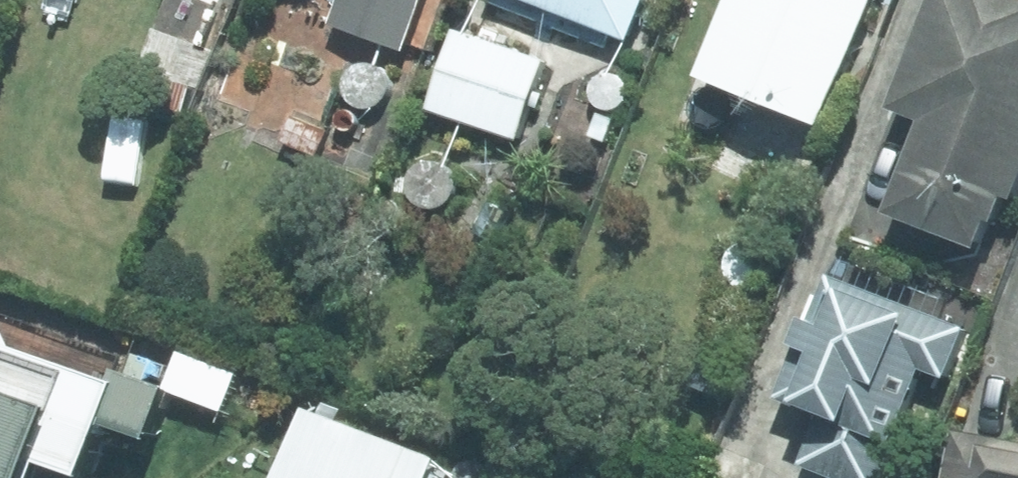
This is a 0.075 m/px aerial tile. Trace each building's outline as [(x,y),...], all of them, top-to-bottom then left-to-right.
[(331,19),(404,43),(418,0),(337,0),(331,19)] [(630,30),(642,0),(557,0),(630,30)] [(702,61),(823,109),(867,0),(726,0),(702,61)] [(972,10),(966,25),(941,15),(905,109),(911,111),(942,123),(936,138),(932,135),(902,213),(983,242),(991,220),(996,222),(1007,196),(1016,199),(1017,193),(1017,26),(1017,27),(972,10)] [(457,21),(429,98),(515,127),(542,53),(457,21)] [(166,72),(157,99),(193,111),(202,83),(166,72)] [(270,132),(316,152),(327,129),(280,108),(270,132)] [(115,111),(106,169),(135,174),(144,116),(115,111)] [(923,360),(947,369),(967,319),(833,265),(816,306),(807,303),(799,325),(818,333),(806,358),(793,353),(780,388),(821,405),(800,457),(853,477),(881,477),(898,436),(893,433),(923,360)] [(27,468),(50,405),(58,406),(45,439),(85,454),(105,403),(152,420),(167,380),(225,402),(240,364),(179,340),(168,370),(121,353),(116,366),(13,326),(16,315),(0,309),(0,458),(27,468)] [(306,397),(273,477),(442,477),(456,470),(435,450),(306,397)] [(954,424),(944,477),(1017,477),(1017,436),(954,424)]
